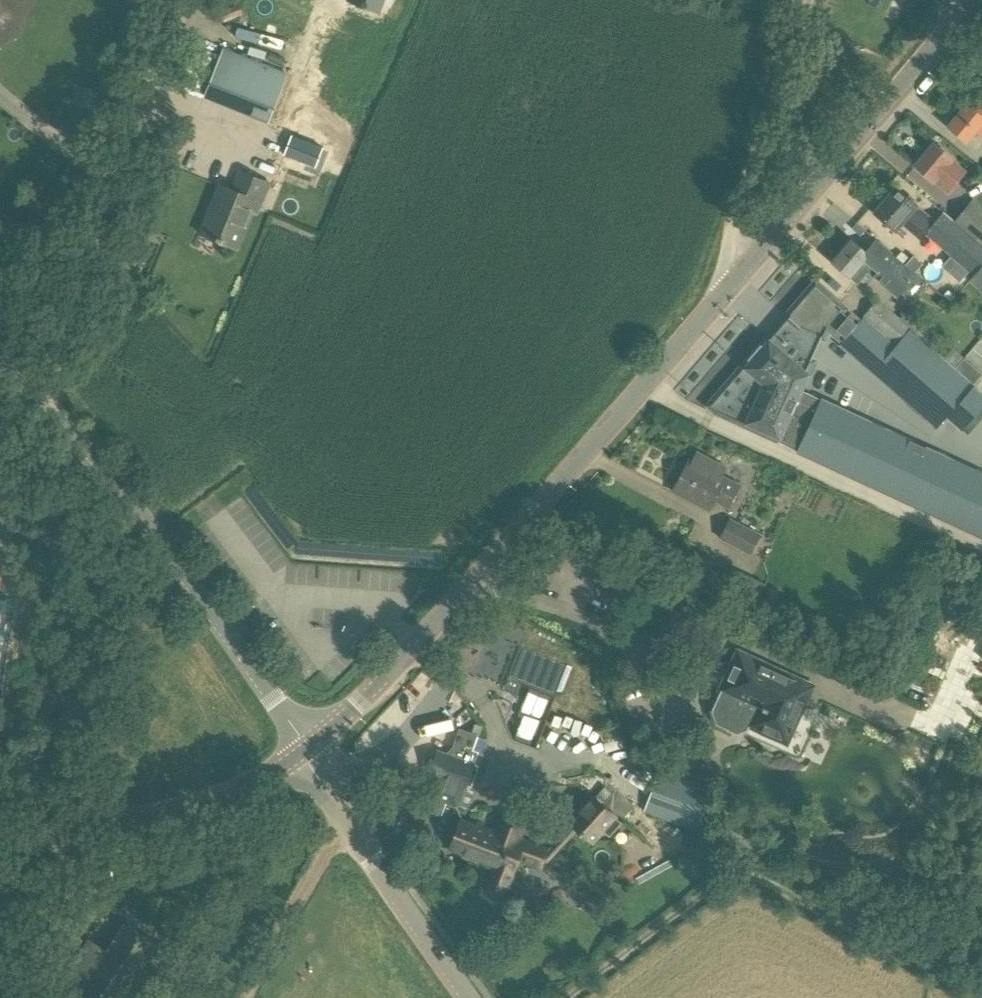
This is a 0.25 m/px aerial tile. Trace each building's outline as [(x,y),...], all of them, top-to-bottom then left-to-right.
[(377,11),(382,0),(349,0),(377,11)] [(224,49),(205,95),(268,120),(287,74),(224,49)] [(948,119),(950,124),(949,125),(968,141),(977,129),(981,133),(981,101),(976,108),(969,102),(962,110),(957,109),(948,119)] [(315,167),(323,147),(292,135),(284,155),(315,167)] [(935,142),(916,164),(935,180),(936,179),(950,190),(966,171),(953,160),(954,158),(935,142)] [(221,184),(202,232),(239,246),(253,209),(257,211),(269,181),(241,170),(234,189),(221,184)] [(897,187),(876,212),(896,229),(908,215),(925,229),(934,219),(916,205),(917,204),(897,187)] [(936,239),(981,280),(981,203),(964,223),(957,216),(936,239)] [(853,239),(833,261),(858,282),(873,265),(903,290),(918,273),(881,242),(875,249),(864,239),(860,244),(853,239)] [(922,298),(933,286),(926,279),(915,291),(922,298)] [(708,406),(716,413),(778,442),(779,441),(798,450),(798,451),(981,536),(981,472),(803,389),(833,334),(842,343),(841,344),(937,428),(948,415),(975,385),(955,368),(946,360),(911,329),(897,345),(865,317),(862,319),(817,280),(708,406)] [(878,301),(867,314),(897,340),(909,327),(878,301)] [(955,368),(968,355),(957,346),(946,360),(955,368)] [(968,355),(955,368),(975,385),(981,377),(981,368),(968,355)] [(975,385),(948,415),(964,429),(981,408),(981,391),(975,385)] [(690,461),(675,489),(711,508),(716,499),(730,507),(741,485),(726,477),(732,465),(701,448),(694,463),(690,461)] [(7,517),(9,494),(0,493),(0,516),(7,517)] [(729,516),(718,536),(753,555),(764,534),(729,516)] [(658,558),(667,553),(659,540),(650,545),(658,558)] [(695,563),(690,575),(721,589),(726,577),(695,563)] [(726,577),(721,589),(759,605),(769,583),(733,565),(726,577)] [(738,650),(710,709),(715,722),(736,732),(747,728),(749,723),(786,741),(812,685),(738,650)] [(827,725),(831,710),(816,706),(812,721),(827,725)] [(521,742),(547,752),(559,721),(532,711),(521,742)] [(431,774),(434,775),(430,784),(428,783),(420,805),(444,814),(449,802),(459,806),(480,752),(474,750),(479,736),(462,729),(456,743),(461,744),(451,754),(441,750),(431,774)] [(649,778),(645,790),(655,794),(648,812),(695,831),(713,787),(665,768),(660,782),(649,778)] [(573,824),(593,843),(593,842),(615,818),(616,818),(616,817),(605,807),(619,791),(613,786),(608,785),(574,824),(573,824)] [(468,788),(461,807),(469,810),(476,791),(468,788)] [(463,819),(452,848),(484,860),(484,862),(496,867),(489,884),(506,890),(506,888),(510,888),(514,876),(512,874),(518,859),(541,868),(548,849),(520,838),(523,830),(521,825),(515,823),(507,826),(503,835),(463,819)] [(577,879),(571,896),(596,905),(602,888),(577,879)]
